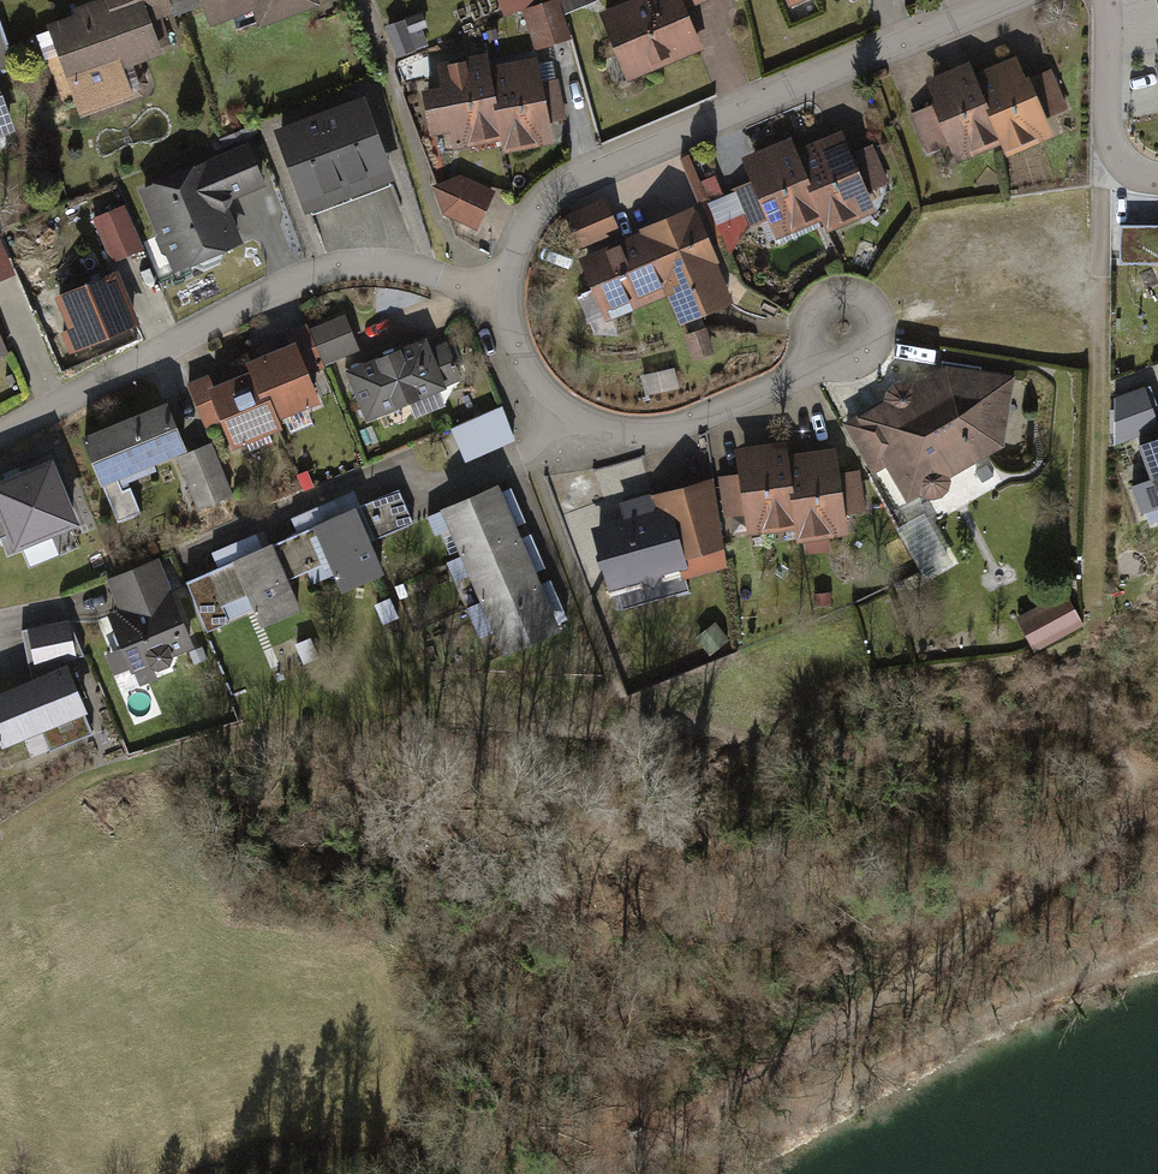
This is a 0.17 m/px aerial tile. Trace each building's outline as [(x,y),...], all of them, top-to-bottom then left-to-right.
[(163,0),(94,0),(67,10),(69,17),(41,27),(75,118),(143,93),(135,65),(179,46),(169,17),(163,0)] [(169,17),(194,7),(205,29),(227,21),(231,32),(250,24),(254,31),(317,8),(313,0),(163,0),(169,17)] [(498,17),(516,10),(529,51),(566,38),(552,0),(491,0),(498,17)] [(594,11),(621,81),(699,51),(682,6),(698,0),(623,0),(594,11)] [(792,10),(816,0),(788,0),(792,10)] [(379,27),(391,59),(423,47),(417,30),(422,28),(416,13),(379,27)] [(19,73),(3,21),(0,22),(0,79),(19,73)] [(985,108),(1000,143),(1004,154),(1052,134),(1044,114),(1028,75),(1027,73),(1024,75),(1014,52),(972,70),(987,107),(985,108)] [(445,154),(495,145),(488,111),(491,111),(483,69),(481,57),(429,67),(433,91),(442,137),(445,154)] [(987,107),(972,70),(967,58),(922,77),(931,101),(949,143),(956,161),(1000,143),(985,108),(987,107)] [(531,60),(483,69),(491,111),(488,111),(495,145),(497,157),(548,148),(544,126),(536,84),(531,60)] [(1044,114),(1066,105),(1050,66),(1028,75),(1044,114)] [(20,142),(0,81),(0,148),(20,142)] [(559,123),(551,82),(536,84),(544,126),(559,123)] [(433,91),(414,95),(423,140),(442,137),(433,91)] [(313,115),(345,197),(391,180),(358,97),(313,115)] [(907,111),(925,153),(949,143),(931,101),(907,111)] [(268,132),(300,215),(345,197),(313,115),(268,132)] [(834,133),(788,152),(803,189),(798,191),(812,225),(818,237),(869,216),(860,195),(844,156),(834,133)] [(768,244),(812,225),(798,191),(803,189),(788,152),(782,140),(733,160),(743,185),(759,224),(768,244)] [(134,191),(170,275),(238,245),(221,204),(259,188),(241,145),(134,191)] [(881,187),(864,147),(844,156),(860,195),(881,187)] [(449,225),(485,239),(504,197),(461,183),(439,192),(449,225)] [(743,185),(723,194),(739,232),(759,224),(743,185)] [(556,218),(568,252),(614,235),(601,201),(556,218)] [(106,262),(137,250),(120,205),(88,217),(106,262)] [(690,210),(577,255),(600,311),(656,289),(671,326),(727,303),(690,210)] [(1157,244),(1157,224),(1120,223),(1121,264),(1157,264),(1157,250),(1156,245),(1157,244)] [(9,276),(0,256),(0,280),(9,276)] [(63,356),(134,327),(113,273),(49,299),(62,331),(55,334),(63,356)] [(337,317),(302,332),(317,368),(352,354),(337,317)] [(300,326),(278,335),(283,348),(288,346),(302,379),(318,372),(317,368),(302,332),(300,326)] [(420,342),(339,374),(359,425),(440,393),(439,389),(423,350),(420,342)] [(455,383),(439,343),(423,350),(439,389),(455,383)] [(283,348),(237,366),(253,405),(263,402),(273,425),(314,409),(302,379),(288,346),(283,348)] [(883,401),(844,422),(873,475),(889,467),(907,501),(922,494),(933,497),(942,495),(950,489),(952,481),(951,476),(1006,444),(1017,374),(948,364),(913,382),(904,379),(894,382),(888,389),(886,399),(883,401)] [(277,435),(273,425),(263,402),(253,405),(237,366),(202,381),(201,378),(180,387),(199,433),(211,428),(223,457),(277,435)] [(1113,444),(1157,428),(1157,419),(1145,384),(1114,396),(1113,444)] [(94,490),(169,460),(182,455),(161,404),(74,439),(94,490)] [(444,432),(459,464),(509,442),(495,409),(444,432)] [(1141,513),(1157,506),(1157,435),(1156,436),(1139,442),(1137,443),(1149,478),(1130,485),(1141,513)] [(748,534),(797,527),(792,493),(795,488),(790,452),(788,438),(735,446),(739,472),(745,513),(748,534)] [(837,445),(790,452),(795,488),(792,493),(797,527),(799,539),(849,532),(846,512),(841,471),(837,445)] [(204,446),(182,455),(169,460),(190,513),(226,499),(204,446)] [(72,529),(46,464),(0,483),(0,539),(7,555),(72,529)] [(866,509),(861,468),(841,471),(846,512),(866,509)] [(727,517),(745,513),(739,472),(717,478),(727,517)] [(653,494),(657,507),(677,516),(691,567),(679,570),(682,582),(735,569),(722,518),(727,517),(717,478),(653,494)] [(514,539),(493,488),(436,513),(457,563),(514,539)] [(393,492),(349,511),(363,544),(408,525),(393,492)] [(679,570),(691,567),(677,516),(657,507),(649,510),(634,501),(625,517),(591,526),(609,589),(679,570)] [(327,504),(284,523),(290,537),(333,518),(327,504)] [(290,537),(266,547),(282,585),(301,577),(305,588),(326,578),(336,600),(379,581),(363,544),(349,511),(333,518),(290,537)] [(248,537),(203,557),(210,572),(255,552),(248,537)] [(536,589),(514,539),(457,563),(478,613),(536,589)] [(296,616),(282,585),(266,547),(255,552),(210,572),(178,586),(200,637),(222,627),(221,623),(246,612),(256,633),(296,616)] [(154,559),(99,580),(111,610),(99,615),(124,678),(191,651),(154,559)] [(557,639),(536,589),(478,613),(500,664),(557,639)] [(832,605),(831,590),(813,592),(814,606),(832,605)] [(1009,618),(1028,655),(1076,631),(1057,594),(1009,618)] [(399,615),(389,595),(373,602),(383,622),(399,615)] [(63,621),(19,629),(27,669),(71,660),(63,621)] [(730,639),(716,621),(696,636),(711,655),(730,639)] [(82,717),(63,669),(0,694),(0,750),(82,717)]
